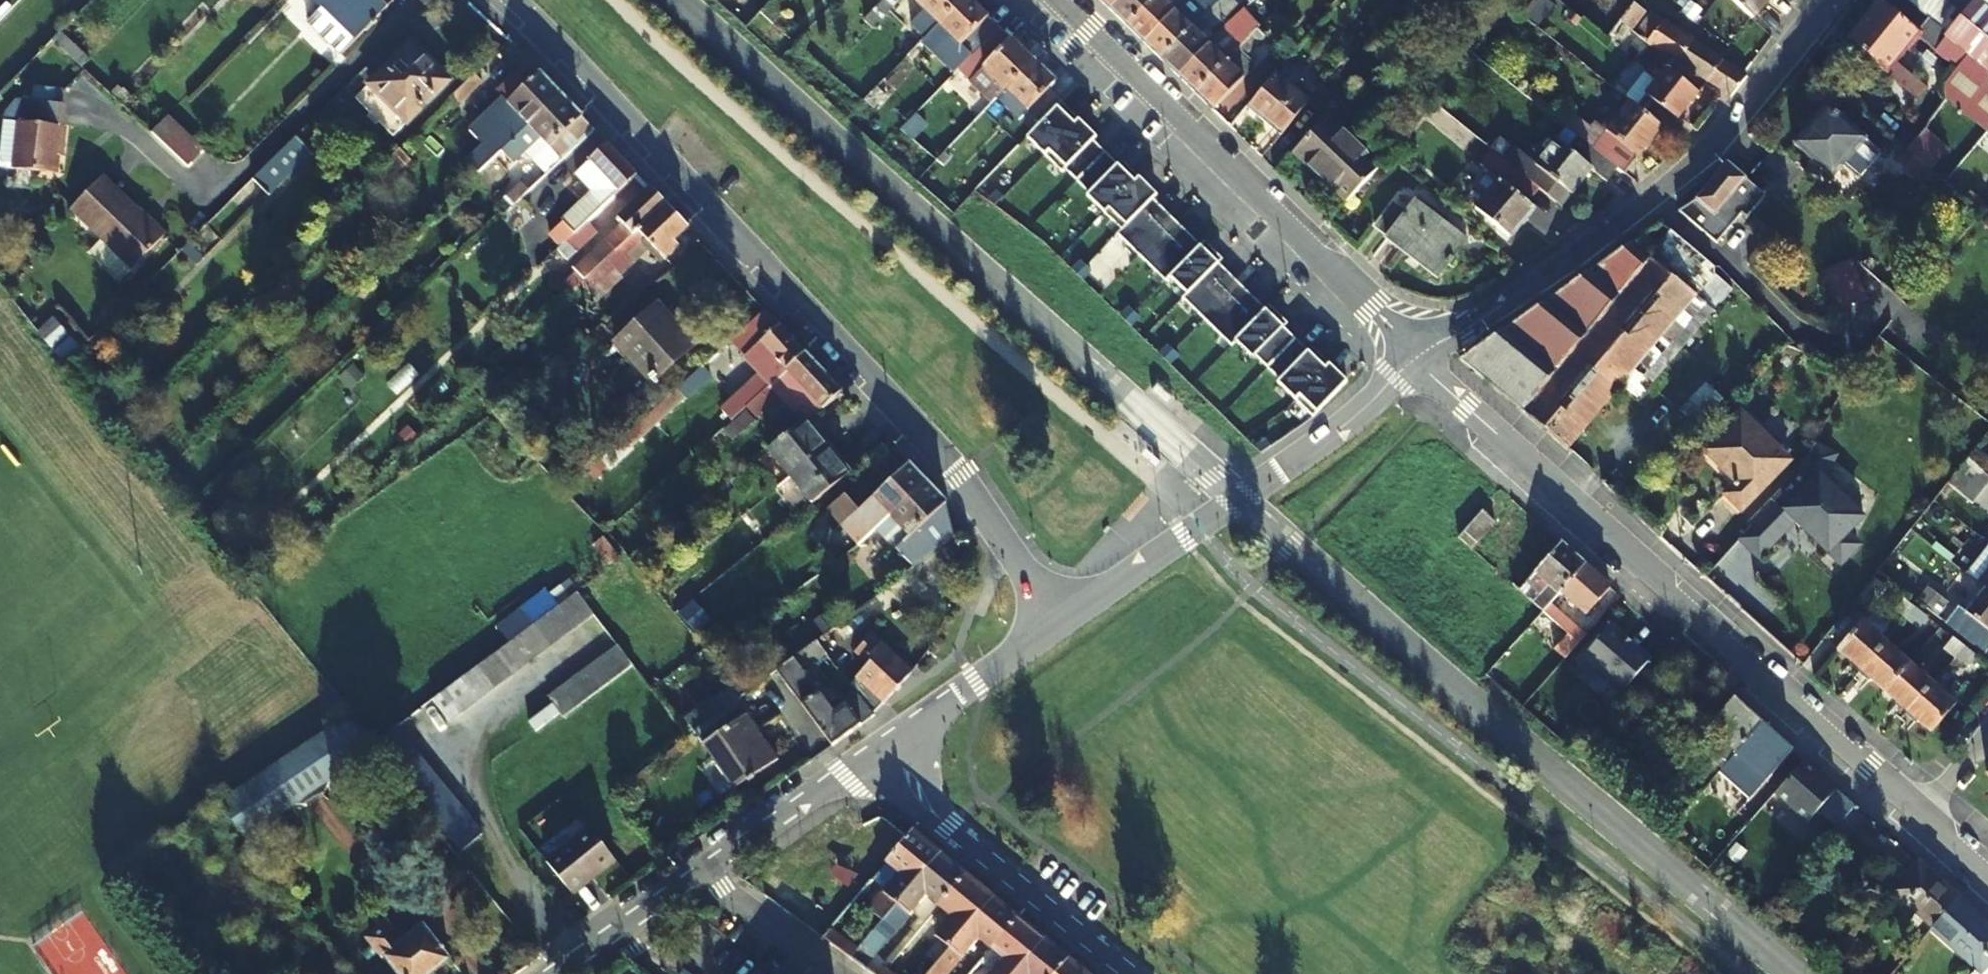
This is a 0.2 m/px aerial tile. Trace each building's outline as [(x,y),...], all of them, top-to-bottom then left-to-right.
[(320,7),(305,22),(339,54),(387,5),(382,0),(313,0),(320,7)] [(884,14),(892,22),(907,6),(901,0),(897,0),(884,14)] [(916,1),(938,22),(959,0),(917,0),(916,1)] [(1000,27),(973,0),(959,0),(938,22),(972,56),(1000,27)] [(1109,8),(1127,24),(1150,0),(1117,0),(1109,8)] [(1173,10),(1183,0),(1150,0),(1127,24),(1143,41),(1173,10)] [(1212,7),(1205,0),(1202,0),(1182,19),(1173,10),(1143,41),(1161,58),(1212,7)] [(1178,75),(1220,31),(1242,9),(1233,0),(1218,0),(1212,7),(1161,58),(1178,75)] [(1751,16),(1766,0),(1734,0),(1751,16)] [(1925,17),(1939,29),(1953,12),(1939,0),(1904,0),(1925,17)] [(1972,58),(1987,71),(1987,0),(1974,0),(1947,35),(1946,37),(1972,58)] [(1913,32),(1876,1),(1845,40),(1922,103),(1931,92),(1894,61),(1916,34),(1913,32)] [(1606,37),(1618,46),(1644,10),(1636,4),(1633,2),(1606,37)] [(1652,45),(1676,60),(1692,39),(1651,12),(1628,40),(1635,45),(1628,54),(1638,63),(1652,45)] [(1947,35),(1939,29),(1925,17),(1913,32),(1916,34),(1957,67),(1962,71),(1972,58),(1946,37),(1947,35)] [(1000,27),(972,56),(995,78),(1004,87),(1033,58),(1000,27)] [(1178,75),(1197,92),(1250,37),(1241,29),(1230,40),(1220,31),(1178,75)] [(1197,92),(1213,109),(1256,66),(1246,56),(1264,35),(1258,29),(1250,37),(1197,92)] [(62,30),(53,39),(82,65),(90,57),(62,30)] [(450,75),(413,39),(355,98),(392,134),(450,75)] [(936,54),(921,39),(910,50),(925,65),(936,54)] [(1721,59),(1692,39),(1676,60),(1706,80),(1721,59)] [(1621,49),(1628,54),(1635,45),(1628,40),(1621,49)] [(561,93),(528,58),(496,89),(518,113),(491,140),(501,150),(561,93)] [(1034,127),(1064,96),(1053,85),(1056,81),(1033,58),(1004,87),(999,93),(1034,127)] [(1987,90),(1987,71),(1972,58),(1962,71),(1979,86),(1980,83),(1987,90)] [(488,59),(450,96),(458,104),(495,67),(488,59)] [(1746,76),(1742,73),(1721,59),(1706,80),(1725,93),(1730,95),(1746,76)] [(1246,107),(1279,135),(1317,89),(1284,62),(1246,107)] [(1946,97),(1946,99),(1986,131),(1987,133),(1987,90),(1980,83),(1979,86),(1962,71),(1957,67),(1945,81),(1945,82),(1944,83),(1944,84),(1944,88),(1944,91),(1945,93),(1945,96),(1946,97)] [(1645,71),(1624,95),(1629,99),(1648,114),(1662,126),(1668,131),(1698,94),(1666,68),(1656,80),(1645,71)] [(981,111),(999,93),(1004,87),(995,78),(972,103),(981,111)] [(887,94),(877,84),(863,98),(874,108),(887,94)] [(512,163),(525,152),(540,138),(561,159),(594,128),(561,93),(501,150),(512,163)] [(56,173),(64,103),(23,98),(14,168),(56,173)] [(1648,114),(1629,99),(1625,105),(1615,99),(1581,141),(1617,169),(1623,174),(1662,126),(1648,114)] [(1097,136),(1061,102),(1027,137),(1064,171),(1066,169),(1092,141),(1097,136)] [(1879,152),(1826,104),(1791,142),(1830,178),(1842,165),(1857,178),(1879,152)] [(151,131),(186,166),(203,150),(167,115),(151,131)] [(1297,151),(1347,201),(1380,165),(1329,116),(1297,151)] [(1581,141),(1566,128),(1536,166),(1569,195),(1590,168),(1606,181),(1617,169),(1581,141)] [(252,180),(268,195),(311,153),(296,136),(252,180)] [(540,138),(525,152),(546,173),(561,159),(540,138)] [(1091,193),(1118,165),(1092,141),(1066,169),(1091,193)] [(636,173),(607,142),(579,169),(595,187),(561,217),(573,231),(580,225),(619,189),(636,173)] [(1537,185),(1491,147),(1478,163),(1488,171),(1465,199),(1509,236),(1533,206),(1526,200),(1537,185)] [(1931,169),(1912,154),(1904,163),(1922,179),(1931,169)] [(1088,197),(1123,230),(1151,200),(1157,194),(1122,161),(1118,165),(1091,193),(1088,197)] [(1693,202),(1680,211),(1718,244),(1741,214),(1747,217),(1765,193),(1726,162),(1693,202)] [(163,237),(102,177),(70,209),(131,269),(163,237)] [(495,205),(504,213),(522,196),(530,188),(522,180),(495,205)] [(665,203),(649,186),(617,216),(624,222),(577,265),(587,276),(618,246),(665,203)] [(1171,278),(1201,247),(1151,200),(1123,230),(1118,234),(1168,281),(1171,278)] [(1439,271),(1464,237),(1415,201),(1406,213),(1393,203),(1375,227),(1388,237),(1387,238),(1415,259),(1417,255),(1439,271)] [(665,203),(618,246),(627,255),(647,237),(665,256),(678,245),(673,239),(687,226),(665,203)] [(1716,273),(1716,268),(1662,223),(1461,359),(1566,446),(1609,396),(1621,406),(1632,394),(1621,384),(1630,372),(1649,388),(1735,289),(1716,273)] [(573,231),(563,241),(558,246),(567,256),(589,236),(580,225),(573,231)] [(206,260),(189,242),(181,249),(199,267),(206,260)] [(1171,278),(1189,295),(1218,264),(1222,260),(1205,243),(1201,247),(1171,278)] [(1833,308),(1864,301),(1855,260),(1824,267),(1833,308)] [(1237,340),(1266,310),(1218,264),(1189,295),(1184,300),(1232,345),(1237,340)] [(1895,265),(1881,282),(1880,283),(1902,301),(1917,283),(1895,265)] [(652,300),(612,339),(652,381),(693,342),(652,300)] [(1288,325),(1269,307),(1266,310),(1237,340),(1257,359),(1285,329),(1288,325)] [(731,339),(743,351),(757,338),(759,339),(777,323),(765,309),(731,339)] [(56,322),(40,334),(65,364),(79,349),(56,322)] [(757,338),(743,351),(762,372),(722,407),(731,418),(771,381),(804,351),(777,323),(759,339),(757,338)] [(1280,381),(1309,352),(1285,329),(1257,359),(1280,381)] [(1278,384),(1314,417),(1347,382),(1312,348),(1309,352),(1280,381),(1278,384)] [(804,351),(771,381),(781,392),(797,377),(816,398),(800,412),(805,418),(807,421),(838,392),(841,390),(804,351)] [(702,365),(623,435),(630,443),(709,373),(702,365)] [(1790,463),(1742,414),(1705,451),(1736,483),(1721,498),(1737,514),(1790,463)] [(803,419),(766,448),(789,476),(826,447),(803,419)] [(1804,467),(1749,523),(1752,527),(1739,540),(1759,561),(1795,523),(1841,568),(1862,546),(1849,533),(1863,519),(1824,480),(1836,454),(1815,444),(1804,467)] [(811,503),(848,474),(826,447),(789,476),(811,503)] [(1987,483),(1987,477),(1965,459),(1946,484),(1971,504),(1987,483)] [(909,462),(908,462),(859,506),(845,490),(827,507),(859,542),(877,526),(926,481),(909,462)] [(951,540),(954,537),(946,502),(926,481),(877,526),(908,561),(905,564),(910,571),(951,540)] [(1458,538),(1470,548),(1494,520),(1483,510),(1458,538)] [(1550,602),(1561,591),(1585,562),(1562,542),(1526,581),(1538,592),(1531,601),(1542,612),(1550,602)] [(1976,582),(1987,567),(1987,546),(1966,575),(1976,582)] [(794,592),(827,569),(820,558),(787,582),(794,592)] [(1585,562),(1561,591),(1586,613),(1611,586),(1585,562)] [(1984,589),(1987,592),(1987,567),(1976,582),(1984,589)] [(1869,607),(1887,586),(1877,578),(1859,599),(1869,607)] [(1984,589),(1966,611),(1959,606),(1945,621),(1985,653),(1987,649),(1987,592),(1984,589)] [(578,594),(541,621),(557,641),(593,614),(578,594)] [(875,597),(817,640),(825,651),(882,607),(875,597)] [(1893,611),(1905,620),(1915,608),(1904,599),(1893,611)] [(1542,612),(1577,642),(1585,634),(1550,602),(1542,612)] [(1915,608),(1905,620),(1917,629),(1927,618),(1915,608)] [(528,629),(544,651),(557,641),(541,621),(528,629)] [(1626,685),(1652,656),(1640,645),(1638,647),(1633,642),(1631,643),(1622,635),(1624,634),(1611,623),(1583,655),(1622,690),(1626,685)] [(1857,673),(1884,643),(1862,623),(1837,649),(1851,661),(1848,665),(1857,673)] [(531,660),(544,651),(528,629),(515,640),(531,660)] [(871,712),(912,670),(872,634),(856,651),(867,662),(848,682),(853,689),(871,712)] [(1953,657),(1963,645),(1952,637),(1943,648),(1953,657)] [(518,670),(531,660),(515,640),(503,648),(518,670)] [(873,715),(871,712),(853,689),(830,704),(803,668),(825,651),(817,640),(776,670),(831,745),(873,715)] [(1884,643),(1857,673),(1867,683),(1872,679),(1883,690),(1907,663),(1884,643)] [(1975,655),(1963,645),(1953,657),(1966,667),(1975,655)] [(632,666),(617,646),(548,697),(564,718),(632,666)] [(518,670),(503,648),(491,657),(507,678),(518,670)] [(507,678),(491,657),(479,665),(481,668),(494,687),(507,678)] [(1907,663),(1883,690),(1898,703),(1894,706),(1904,714),(1930,683),(1907,663)] [(481,668),(479,665),(468,673),(482,692),(484,695),(494,687),(481,668)] [(482,692),(468,673),(456,682),(471,704),(484,695),(482,692)] [(471,704),(456,682),(445,690),(460,712),(471,704)] [(1930,683),(1904,714),(1914,723),(1917,719),(1928,731),(1953,703),(1930,683)] [(1736,751),(1762,721),(1723,685),(1696,716),(1715,733),(1700,751),(1720,768),(1736,751)] [(460,712),(445,690),(433,699),(449,720),(460,712)] [(693,728),(720,709),(711,695),(683,713),(693,728)] [(720,709),(693,728),(732,788),(776,759),(737,699),(720,709)] [(1663,718),(1685,737),(1692,729),(1671,710),(1663,718)] [(217,801),(244,834),(293,802),(307,804),(324,793),(328,780),(372,750),(347,718),(217,801)] [(1766,778),(1793,748),(1762,721),(1736,751),(1720,768),(1719,769),(1749,796),(1766,778)] [(397,725),(375,741),(384,753),(406,736),(397,725)] [(406,736),(384,753),(393,765),(416,748),(406,736)] [(416,748),(393,765),(404,778),(407,775),(425,760),(416,748)] [(404,778),(413,790),(435,772),(425,760),(407,775),(404,778)] [(435,772),(413,790),(423,802),(445,785),(435,772)] [(445,785),(423,802),(432,813),(454,797),(445,785)] [(432,813),(442,826),(464,809),(454,797),(432,813)] [(1807,832),(1800,839),(1815,852),(1842,818),(1826,804),(1804,829),(1807,832)] [(442,826),(452,838),(455,836),(474,821),(464,809),(442,826)] [(483,833),(474,821),(455,836),(452,838),(462,850),(483,833)] [(574,892),(617,859),(589,825),(547,859),(574,892)] [(929,869),(942,852),(914,829),(907,836),(905,839),(884,864),(896,873),(882,892),(868,910),(881,920),(884,916),(912,883),(911,882),(925,865),(929,869)] [(965,870),(942,852),(929,869),(925,865),(911,882),(912,883),(884,916),(895,925),(907,913),(909,915),(925,897),(936,905),(965,870)] [(1931,926),(1957,896),(1917,860),(1891,890),(1931,926)] [(896,873),(884,864),(869,881),(882,892),(896,873)] [(965,870),(936,905),(950,917),(936,936),(939,939),(929,953),(937,960),(965,926),(963,924),(977,908),(980,911),(994,894),(992,893),(965,870)] [(965,926),(937,960),(946,967),(957,954),(962,958),(978,941),(989,949),(1016,917),(1018,914),(1006,905),(994,894),(980,911),(977,908),(963,924),(965,926)] [(1929,928),(1981,973),(1982,973),(1987,967),(1987,924),(1957,896),(1931,926),(1929,928)] [(989,949),(1000,958),(988,973),(1011,973),(1017,966),(1013,962),(1027,947),(1032,952),(1042,940),(1045,937),(1018,914),(1016,917),(989,949)] [(385,922),(367,937),(380,955),(395,973),(430,973),(450,958),(422,921),(399,940),(385,922)] [(851,954),(858,947),(831,927),(824,934),(822,937),(849,957),(851,954)] [(1045,937),(1042,940),(1032,952),(1027,947),(1013,962),(1017,966),(1011,973),(1054,973),(1066,959),(1068,956),(1045,937)] [(884,966),(858,947),(851,954),(849,957),(872,973),(877,973),(878,973),(884,966)] [(1054,973),(1090,973),(1068,956),(1066,959),(1054,973)] [(884,966),(878,973),(877,973),(896,973),(884,966)]
